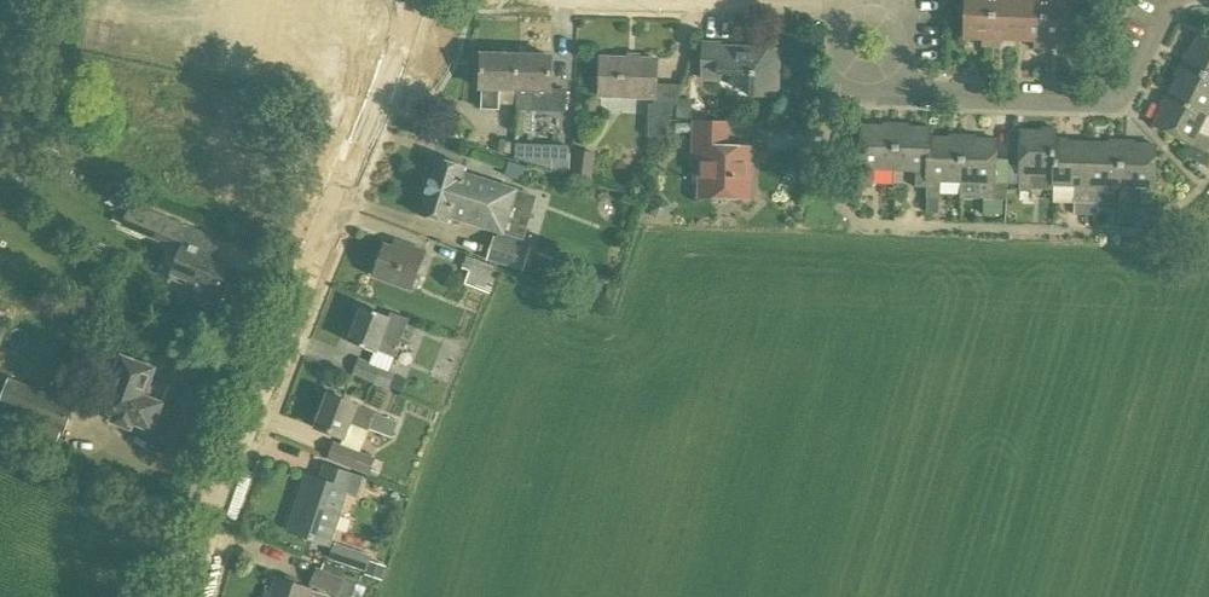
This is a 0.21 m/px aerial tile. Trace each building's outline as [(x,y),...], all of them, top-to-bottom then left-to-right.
[(992,0),(966,0),(964,38),(982,39),(982,47),(990,48),(992,0)] [(1018,0),(992,0),(990,48),(1000,48),(1001,39),(1017,40),(1018,0)] [(1045,0),(1018,0),(1017,40),(1034,40),(1034,49),(1043,50),(1045,0)] [(1071,0),(1045,0),(1043,50),(1052,50),(1053,41),(1070,41),(1071,0)] [(1208,79),(1208,40),(1199,35),(1183,66),(1208,79)] [(777,97),(778,59),(768,48),(720,47),(720,43),(702,42),(701,79),(719,79),(719,74),(750,75),(750,96),(777,97)] [(515,91),(516,56),(482,55),(481,90),(482,90),(481,109),(499,110),(499,90),(515,91)] [(545,118),(545,120),(562,121),(564,92),(550,92),(551,57),(516,56),(515,91),(515,105),(514,110),(546,111),(545,118)] [(599,96),(654,98),(656,98),(657,59),(601,58),(599,96)] [(1183,66),(1167,98),(1206,117),(1207,115),(1208,116),(1208,79),(1183,66)] [(1206,117),(1167,98),(1153,126),(1192,145),(1186,156),(1207,168),(1208,165),(1208,153),(1206,152),(1208,146),(1208,140),(1197,133),(1206,117)] [(654,104),(649,104),(648,137),(664,138),(675,104),(654,104)] [(748,198),(749,174),(747,174),(748,148),(726,148),(727,124),(695,123),(694,157),(701,158),(700,197),(748,198)] [(894,170),(896,127),(862,126),(860,169),(861,169),(860,185),(872,186),(873,169),(894,170)] [(928,187),(929,138),(930,128),(896,127),(894,170),(916,171),(915,187),(926,187),(928,187)] [(1054,175),(1055,142),(1056,132),(1021,131),(1019,174),(1020,174),(1019,190),(1031,191),(1032,174),(1053,175),(1054,175)] [(963,182),(963,139),(929,138),(928,187),(926,187),(926,197),(938,197),(939,171),(940,171),(940,181),(963,182)] [(963,139),(963,182),(982,182),(981,199),(984,199),(994,199),(994,183),(995,183),(996,140),(963,139)] [(1086,202),(1089,143),(1055,142),(1054,175),(1053,175),(1052,185),(1074,186),(1074,214),(1085,215),(1086,202)] [(514,143),(514,159),(569,176),(570,145),(514,143)] [(1121,187),(1122,144),(1089,143),(1086,202),(1098,202),(1098,186),(1121,187)] [(1122,144),(1121,187),(1141,188),(1141,204),(1153,204),(1154,188),(1155,145),(1122,144)] [(591,181),(595,153),(575,150),(571,178),(591,181)] [(450,218),(503,234),(517,190),(463,173),(465,168),(438,160),(421,215),(448,223),(450,218)] [(1003,200),(984,199),(983,214),(1002,215),(1003,200)] [(129,207),(119,202),(112,220),(122,224),(120,226),(134,232),(169,247),(181,252),(172,275),(189,281),(185,292),(214,304),(227,270),(210,263),(219,241),(191,229),(191,228),(131,203),(129,207)] [(532,249),(497,238),(491,259),(525,270),(532,249)] [(424,253),(396,243),(394,250),(385,246),(374,275),(411,289),(424,253)] [(494,263),(475,255),(469,253),(463,268),(469,271),(464,283),(488,293),(499,268),(493,266),(494,263)] [(388,317),(362,307),(349,342),(376,353),(377,350),(395,357),(409,319),(390,312),(388,317)] [(388,390),(395,372),(358,358),(352,373),(375,382),(374,384),(388,390)] [(150,428),(159,405),(166,386),(149,379),(152,371),(123,360),(104,409),(118,414),(115,421),(130,426),(132,421),(150,428)] [(76,404),(9,378),(0,401),(0,409),(62,434),(64,435),(76,404)] [(392,438),(398,422),(356,406),(328,395),(316,429),(343,439),(349,423),(368,430),(368,429),(392,438)] [(369,475),(376,458),(334,441),(327,459),(369,475)] [(355,495),(360,479),(325,467),(321,482),(307,477),(289,531),(291,532),(286,546),(304,553),(310,538),(328,544),(346,492),(355,495)] [(369,561),(371,555),(334,543),(328,558),(366,571),(369,561)] [(386,567),(369,561),(366,571),(364,574),(382,580),(386,567)] [(324,563),(321,569),(316,567),(309,585),(340,596),(361,596),(365,587),(342,578),(345,571),(324,563)] [(329,596),(310,590),(278,579),(272,596),(329,596)]
